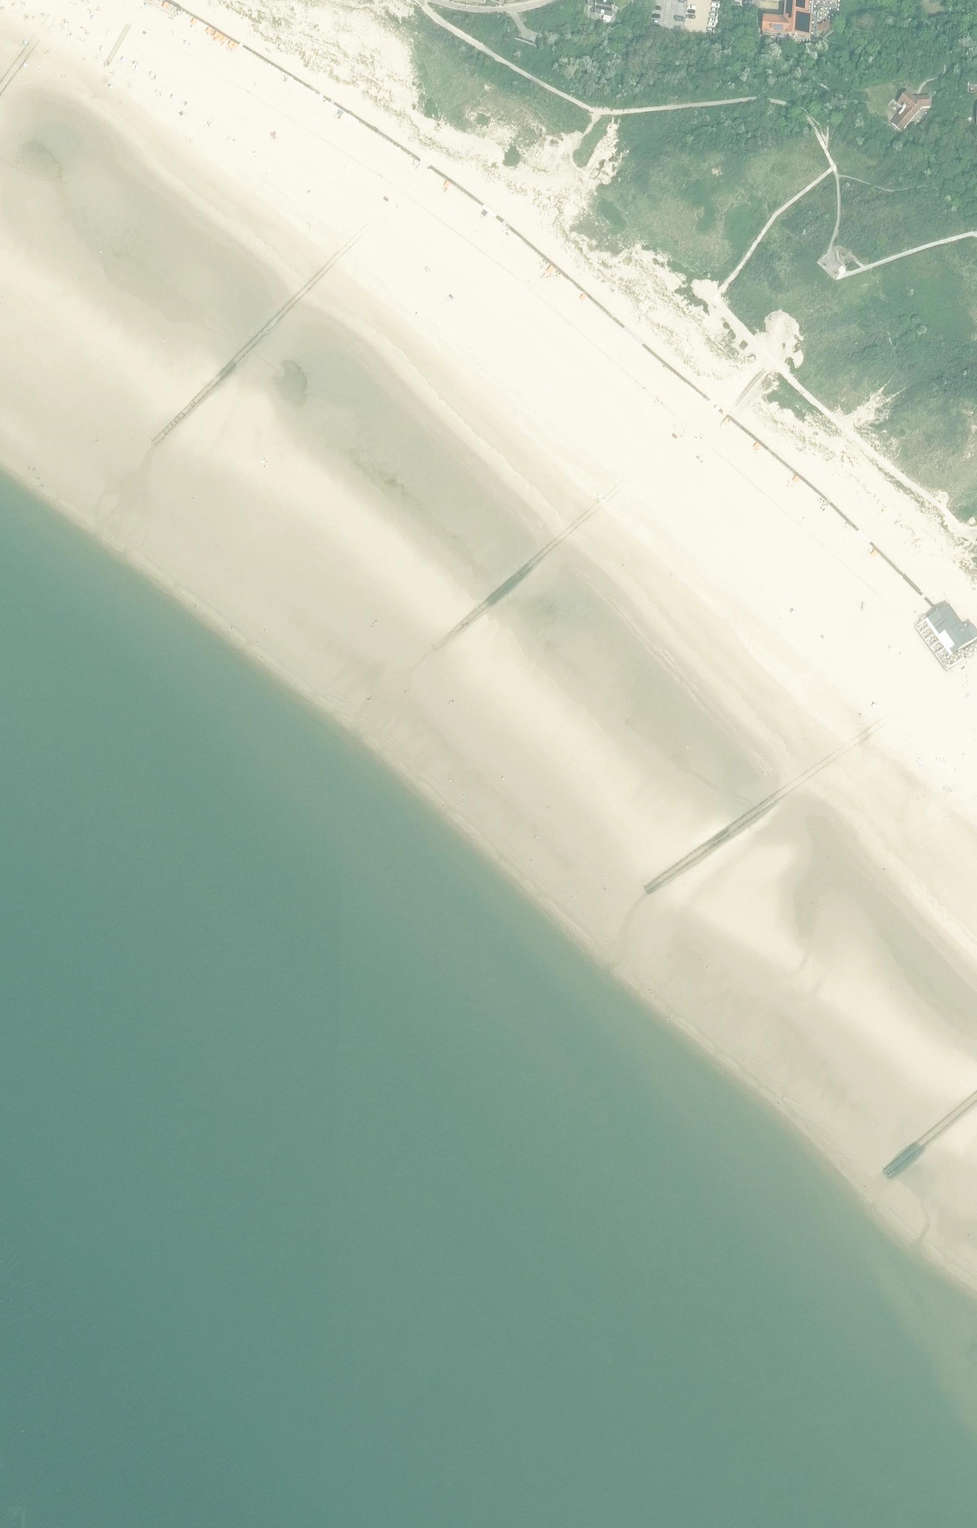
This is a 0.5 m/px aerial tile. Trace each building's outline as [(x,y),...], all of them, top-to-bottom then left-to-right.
[(615,4),(597,1),(598,0),(589,0),(588,6),(596,7),(595,14),(613,17),(615,4)] [(763,18),(762,36),(776,37),(776,44),(786,45),(787,34),(815,37),(816,30),(818,30),(822,30),(824,30),(826,29),(829,27),(832,25),(836,23),(836,15),(832,17),(828,20),(824,22),(821,23),(819,23),(817,23),(819,3),(835,5),(836,0),(758,0),(758,1),(786,4),(785,14),(772,13),(772,19),(763,18)] [(922,107),(929,107),(929,98),(914,99),(907,92),(897,103),(903,109),(891,122),(901,130),(922,107)] [(972,624),(964,629),(947,606),(929,617),(953,652),(976,635),(976,631),(972,624)]
